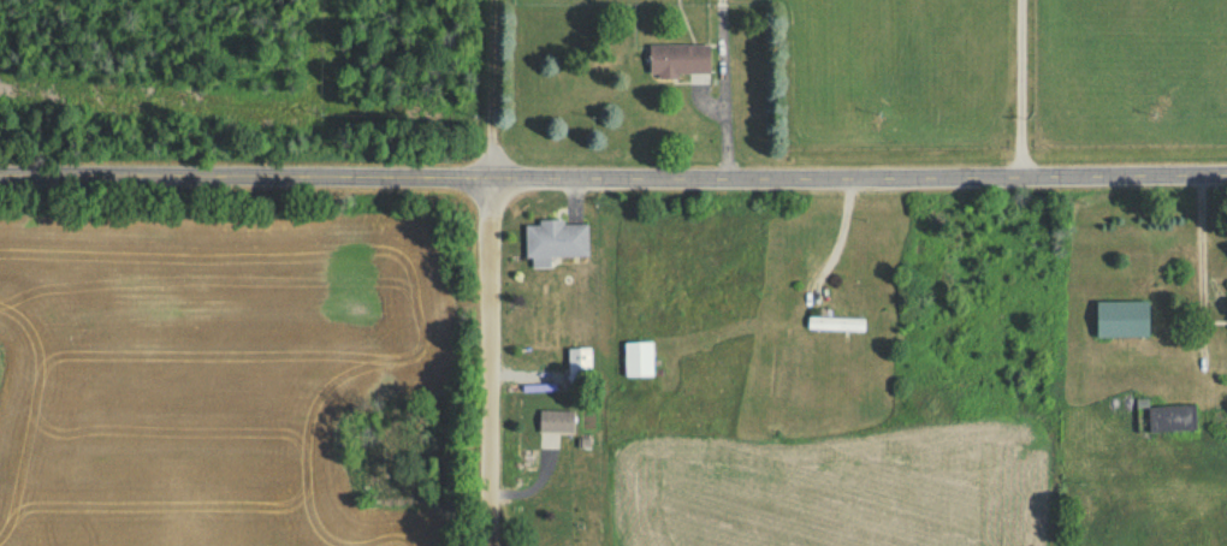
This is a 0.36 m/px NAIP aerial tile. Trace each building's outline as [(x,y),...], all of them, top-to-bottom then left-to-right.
[(646,80),(706,80),(706,49),(646,49),(646,80)] [(523,264),(530,264),(530,274),(549,274),(549,263),(585,262),(585,227),(523,227),(523,264)] [(1092,342),(1144,342),(1144,306),(1092,306),(1092,342)] [(861,336),(861,323),(803,323),(803,336),(861,336)] [(621,382),(650,382),(650,347),(621,347),(621,382)] [(589,354),(565,354),(565,383),(589,383),(589,354)] [(1193,411),(1145,411),(1145,437),(1193,437),(1193,411)] [(537,438),(571,438),(571,415),(537,415),(537,438)]
